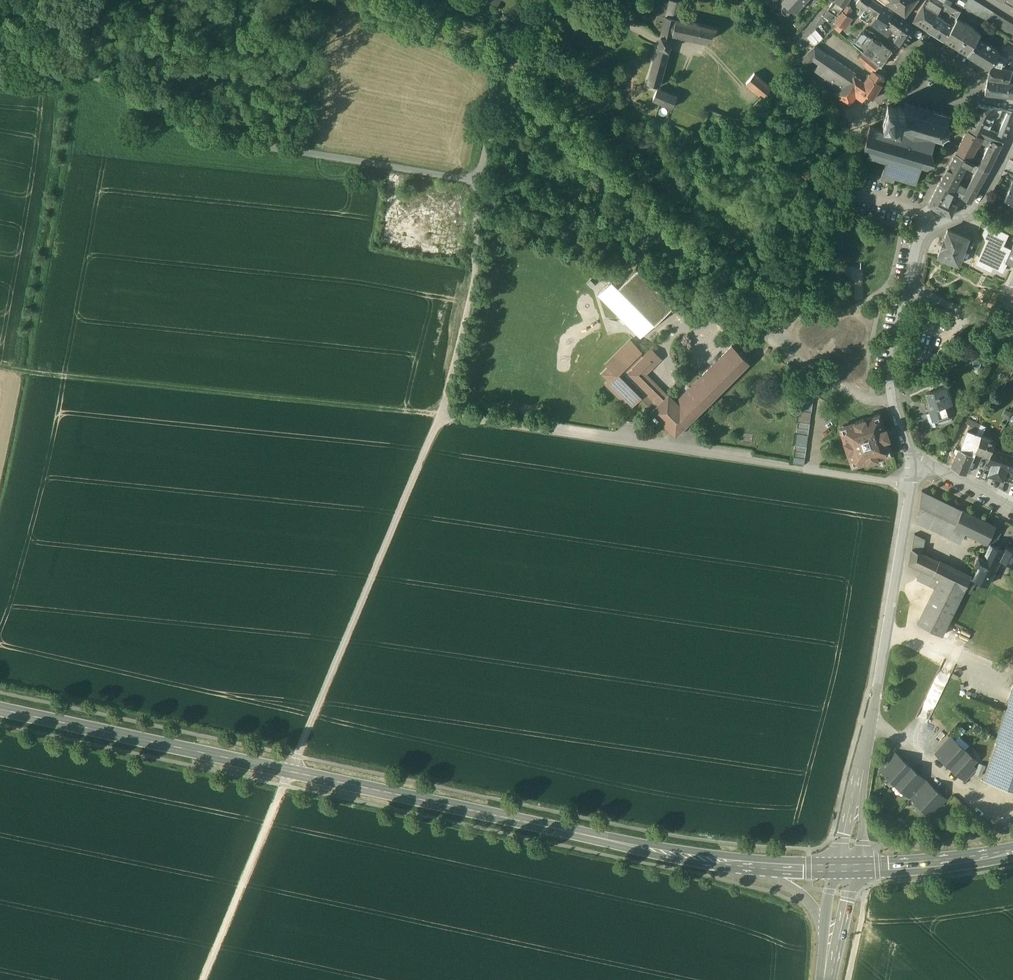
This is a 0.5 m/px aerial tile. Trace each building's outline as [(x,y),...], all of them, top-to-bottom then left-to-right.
[(671,0),(670,0),(666,16),(677,18),(679,19),(682,3),(671,0)] [(783,0),(794,11),(805,0),(783,0)] [(824,17),(832,23),(848,0),(836,0),(824,17)] [(856,2),(862,7),(860,10),(863,12),(865,8),(871,0),(857,0),(856,2)] [(865,8),(870,11),(877,15),(883,5),(875,0),(871,0),(865,8)] [(886,2),(905,15),(916,0),(883,0),(886,2)] [(914,21),(927,29),(936,15),(937,13),(930,8),(935,0),(926,0),(914,21)] [(952,6),(960,10),(962,6),(965,0),(956,0),(952,6)] [(975,0),(965,0),(962,6),(987,22),(994,12),(975,0)] [(952,6),(944,2),(940,8),(952,15),(956,17),(960,10),(952,6)] [(851,7),(847,5),(843,11),(848,15),(851,11),(851,7)] [(877,15),(876,17),(875,17),(871,23),(881,30),(894,12),(883,5),(877,15)] [(870,11),(865,8),(863,12),(860,17),(864,20),(870,11)] [(842,11),(835,22),(838,24),(843,28),(850,17),(848,15),(843,11),(842,11)] [(906,21),(894,12),(881,30),(887,35),(892,29),(896,31),(898,33),(906,21)] [(994,12),(987,22),(988,22),(1011,37),(1012,34),(1012,24),(994,12)] [(666,16),(665,15),(660,35),(660,36),(659,40),(658,44),(657,46),(668,49),(670,44),(671,39),(673,34),(677,18),(666,16)] [(946,20),(936,15),(927,29),(943,39),(952,24),(946,20)] [(981,32),(956,17),(954,21),(952,24),(943,39),(967,54),(977,38),(981,32)] [(679,19),(677,18),(673,34),(705,41),(706,40),(712,34),(717,27),(679,19)] [(906,21),(898,33),(894,39),(904,47),(916,28),(906,21)] [(843,28),(838,24),(834,28),(843,36),(847,30),(843,28)] [(815,29),(806,37),(814,46),(823,38),(815,29)] [(999,51),(977,38),(967,54),(988,67),(997,53),(999,51)] [(863,52),(854,45),(849,51),(858,58),(863,52)] [(668,49),(657,46),(647,82),(659,85),(668,49)] [(855,73),(814,46),(800,58),(805,65),(812,59),(819,63),(817,66),(824,71),(821,75),(829,80),(826,83),(836,90),(834,94),(850,105),(855,97),(859,91),(858,90),(865,80),(862,77),(860,80),(854,76),(854,75),(855,73)] [(870,59),(863,52),(858,58),(872,70),(874,71),(878,66),(870,59)] [(1012,72),(990,68),(987,79),(1008,83),(1008,82),(1012,72)] [(865,80),(858,90),(859,91),(866,95),(872,99),(885,78),(874,71),(872,70),(865,80)] [(771,87),(754,73),(746,83),(762,97),(771,87)] [(1008,82),(1008,83),(987,79),(985,93),(1012,97),(1012,83),(1008,82)] [(677,95),(657,87),(652,99),(672,107),(677,95)] [(866,95),(859,91),(855,97),(862,101),(866,95)] [(899,101),(897,108),(887,105),(882,122),(884,123),(882,130),(869,126),(863,147),(869,149),(867,155),(885,160),(880,177),(893,181),(894,177),(915,183),(921,164),(927,166),(934,160),(931,151),(933,137),(939,139),(940,142),(941,143),(943,142),(943,141),(943,138),(946,136),(949,138),(950,137),(947,135),(949,130),(953,130),(953,129),(954,122),(954,121),(953,121),(951,116),(951,114),(949,115),(942,113),(943,111),(941,111),(940,113),(934,111),(935,109),(933,108),(932,110),(927,109),(928,107),(926,106),(925,108),(919,107),(920,104),(918,104),(918,106),(913,105),(914,103),(912,102),(912,104),(906,102),(907,101),(905,100),(905,103),(899,101)] [(995,107),(979,105),(967,130),(982,137),(983,136),(986,137),(991,139),(1001,144),(1005,136),(1010,125),(1012,115),(1012,110),(1008,109),(1009,110),(1004,119),(999,117),(1001,109),(1002,109),(1002,108),(995,107)] [(982,137),(967,130),(963,138),(977,145),(978,146),(982,137)] [(977,145),(963,138),(955,152),(969,160),(970,158),(977,145)] [(1001,144),(991,139),(989,142),(986,149),(986,150),(995,155),(1001,144)] [(995,155),(986,150),(985,151),(979,163),(978,165),(988,170),(995,155)] [(956,191),(958,187),(955,186),(969,161),(969,160),(955,152),(954,154),(955,154),(949,165),(949,164),(945,170),(946,171),(940,181),(939,182),(939,183),(954,190),(956,191)] [(965,191),(960,188),(958,187),(956,191),(963,195),(962,197),(970,202),(988,170),(978,165),(974,174),(969,184),(965,191)] [(964,181),(960,188),(965,191),(969,184),(964,181)] [(1012,181),(1010,187),(1009,187),(1007,192),(1005,198),(1012,202),(1012,181)] [(954,190),(939,183),(929,204),(933,206),(933,207),(945,213),(945,212),(951,215),(956,204),(949,201),(954,190)] [(956,191),(954,190),(949,201),(956,204),(958,201),(960,196),(962,197),(963,195),(956,191)] [(977,263),(991,269),(992,265),(1002,271),(1006,263),(1012,266),(1012,245),(1011,250),(1002,246),(1007,234),(987,225),(984,233),(987,241),(977,263)] [(968,238),(947,230),(944,239),(940,248),(941,248),(938,257),(958,264),(964,250),(968,238)] [(968,238),(964,250),(969,252),(973,240),(968,238)] [(673,305),(637,268),(618,286),(612,280),(598,294),(640,337),(654,323),(673,305)] [(630,339),(605,364),(614,372),(615,372),(615,374),(614,374),(605,382),(630,407),(640,397),(648,404),(653,400),(657,405),(667,395),(645,373),(648,370),(645,366),(651,360),(645,353),(643,355),(639,352),(641,350),(630,339)] [(732,346),(717,361),(716,361),(685,392),(673,404),(671,402),(672,401),(668,394),(667,395),(657,405),(651,411),(653,414),(652,416),(656,420),(658,418),(675,435),(749,362),(732,346)] [(945,386),(926,393),(929,403),(928,403),(930,410),(951,404),(945,386)] [(813,401),(801,399),(800,411),(811,413),(813,401)] [(951,404),(930,410),(931,413),(933,420),(954,414),(951,404)] [(931,413),(927,414),(931,428),(936,427),(933,420),(931,413)] [(931,428),(927,414),(921,416),(923,420),(926,431),(932,429),(931,428)] [(954,414),(933,420),(936,427),(950,422),(954,414)] [(879,416),(865,420),(864,419),(854,422),(855,423),(841,428),(845,442),(844,442),(847,452),(848,451),(853,465),(867,461),(867,462),(877,459),(877,458),(890,453),(886,440),(889,439),(885,429),(883,430),(879,416)] [(921,432),(926,431),(923,420),(917,422),(921,432)] [(810,424),(798,422),(796,434),(808,436),(810,424)] [(981,435),(967,431),(960,450),(973,455),(974,455),(976,452),(975,451),(980,438),(981,435)] [(995,441),(981,435),(980,438),(975,451),(976,452),(989,457),(992,449),(994,443),(995,441)] [(995,441),(994,443),(992,449),(1011,455),(1012,448),(1012,447),(995,441)] [(806,447),(795,445),(793,457),(805,458),(806,447)] [(960,450),(959,449),(951,467),(966,474),(970,465),(969,465),(972,460),(971,460),(973,455),(960,450)] [(992,449),(989,457),(987,462),(992,464),(1006,469),(1012,472),(1012,456),(1011,455),(992,449)] [(1006,469),(992,464),(989,474),(1002,479),(1003,477),(1003,476),(1006,469)] [(1006,469),(1003,476),(1003,477),(1006,477),(1005,480),(1012,483),(1012,472),(1006,469)] [(962,510),(921,491),(916,521),(961,543),(966,532),(954,526),(962,510)] [(996,526),(962,510),(954,526),(966,532),(988,543),(994,529),(996,526)] [(1000,532),(994,529),(988,543),(990,544),(990,543),(994,545),(1000,532)] [(925,539),(914,534),(912,549),(922,554),(925,539)] [(994,545),(990,543),(990,544),(983,557),(978,555),(974,562),(980,565),(973,578),(987,585),(1000,559),(1004,550),(994,545)] [(1005,546),(1004,550),(1000,559),(1012,565),(1012,563),(1012,550),(1005,546)] [(922,554),(912,549),(909,564),(921,569),(926,570),(932,558),(922,554)] [(932,558),(926,570),(931,576),(932,575),(931,574),(938,561),(932,558)] [(971,577),(938,561),(931,574),(932,575),(940,578),(964,590),(969,580),(971,577)] [(931,576),(926,570),(921,569),(917,578),(935,587),(940,578),(932,575),(931,576)] [(964,590),(940,578),(935,587),(917,623),(942,636),(964,590)] [(975,582),(969,580),(964,590),(970,593),(975,582)] [(922,709),(928,712),(938,689),(932,686),(922,709)] [(1009,702),(995,741),(996,741),(983,779),(1012,790),(1012,704),(1009,702)] [(949,736),(935,752),(940,757),(954,741),(949,736)] [(940,757),(950,767),(965,750),(955,740),(954,741),(940,757)] [(976,759),(965,750),(950,767),(961,776),(972,764),(976,759)] [(894,753),(880,769),(885,774),(899,758),(894,753)] [(885,774),(895,784),(910,767),(900,757),(899,758),(885,774)] [(972,764),(961,776),(966,780),(977,768),(972,764)] [(910,767),(895,784),(905,793),(920,777),(921,776),(910,767)] [(920,777),(906,793),(911,797),(925,781),(920,777)] [(925,781),(911,797),(916,802),(931,786),(925,781)] [(942,795),(931,786),(916,802),(927,812),(930,808),(942,795)] [(942,795),(930,808),(934,812),(946,799),(942,795)]
